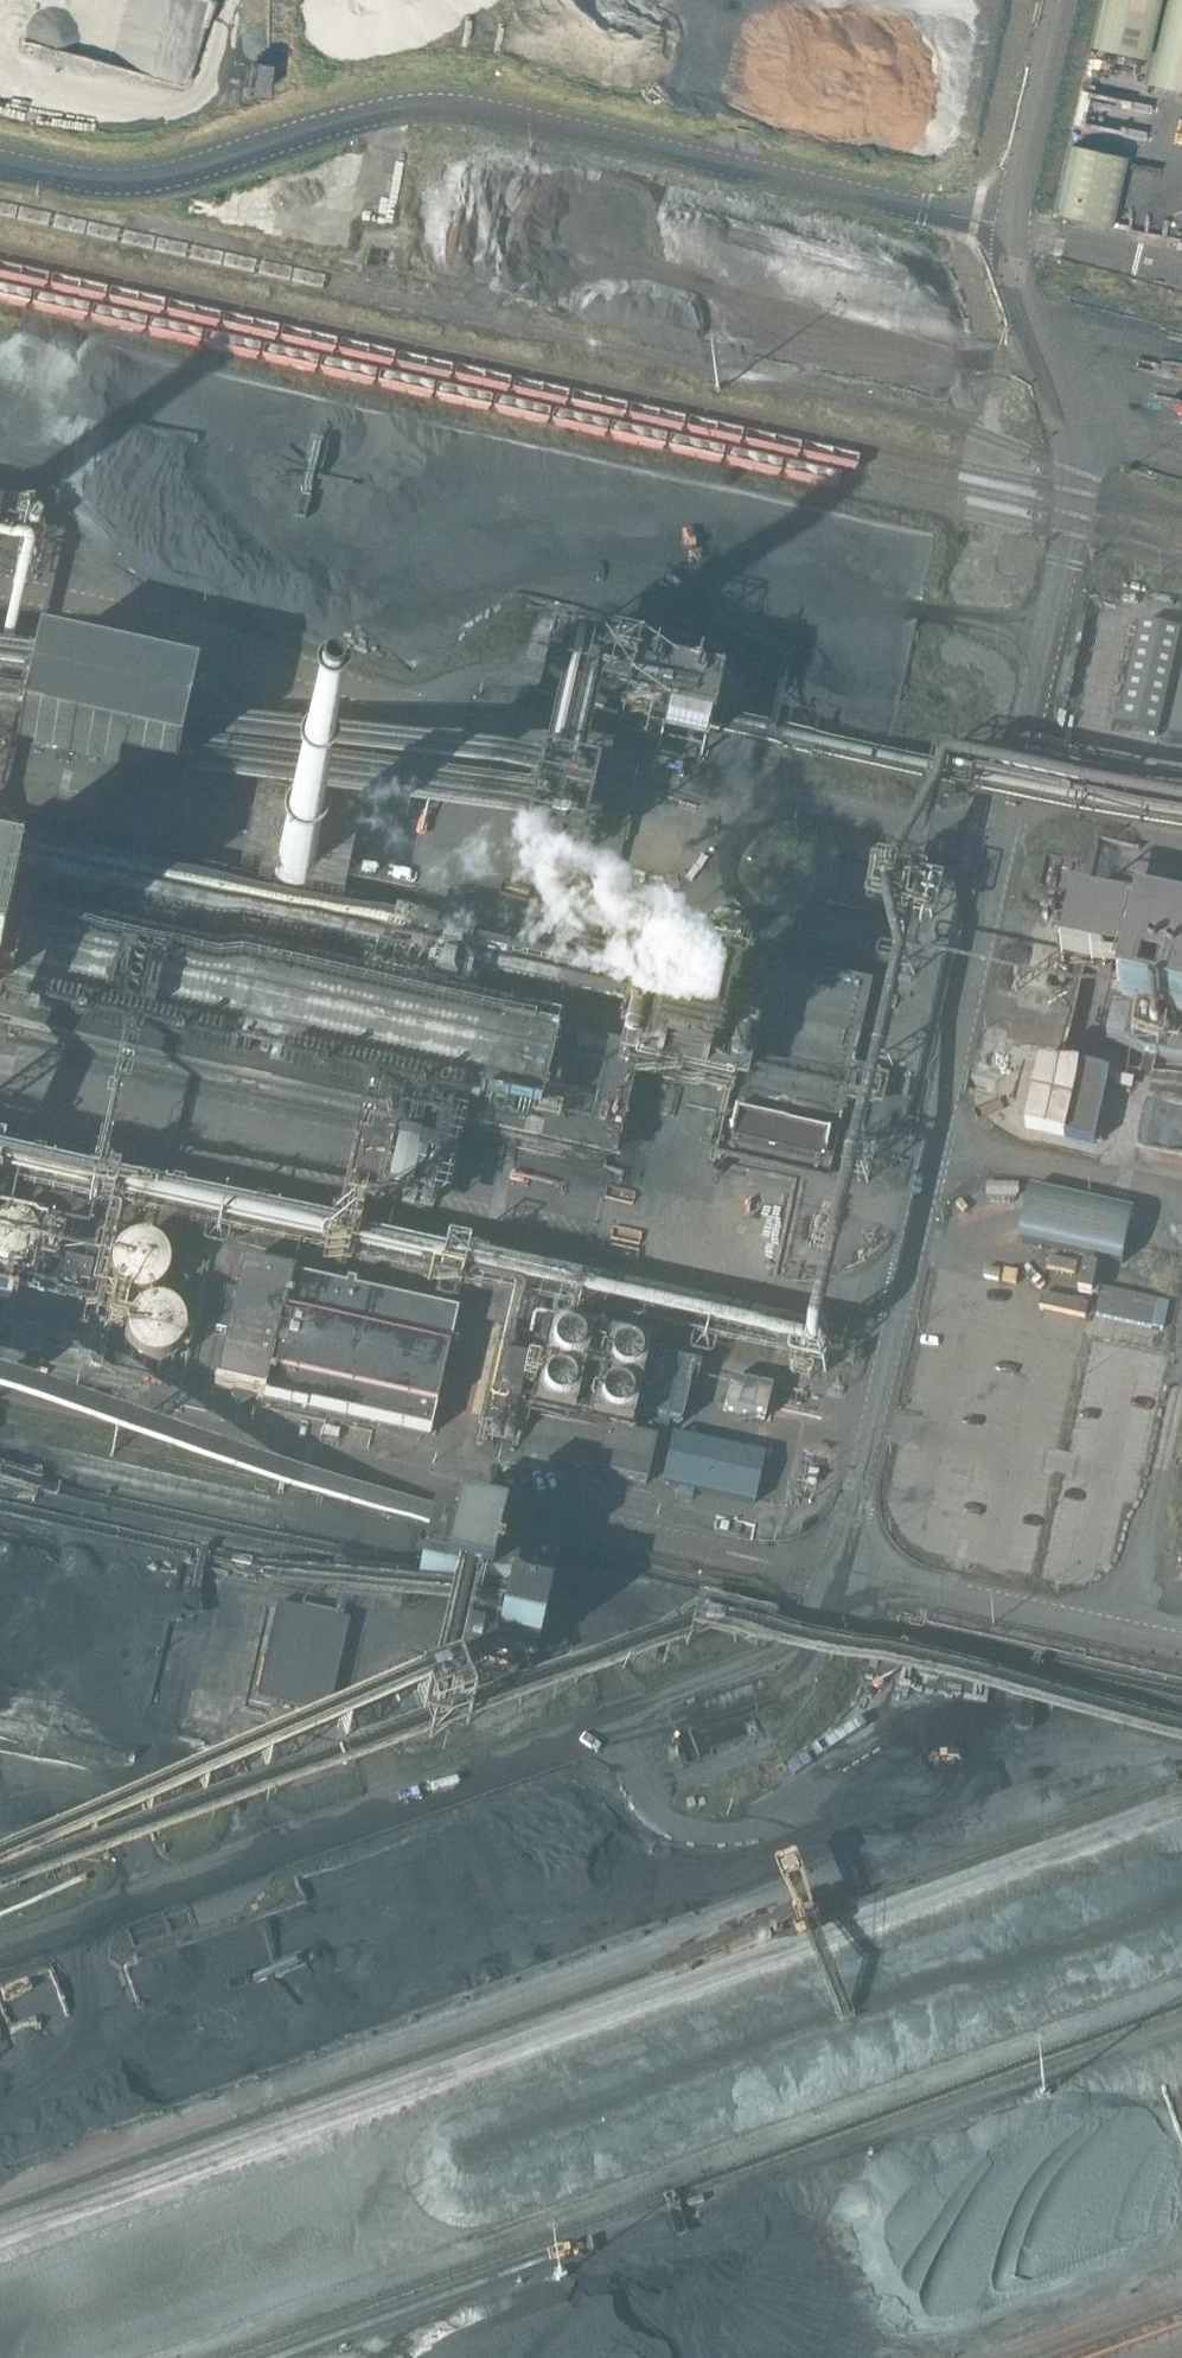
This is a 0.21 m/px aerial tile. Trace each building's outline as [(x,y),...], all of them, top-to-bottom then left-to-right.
[(1155,0),(1102,0),(1091,48),(1141,59),(1155,0)] [(1145,84),(1181,93),(1181,0),(1164,0),(1145,84)] [(1121,157),(1070,145),(1054,215),(1061,216),(1105,226),(1109,209),(1109,208),(1121,157)] [(404,257),(393,255),(390,269),(402,272),(404,257)] [(1166,409),(1181,413),(1181,339),(1166,409)] [(1141,625),(1119,728),(1157,736),(1180,633),(1141,625)] [(706,752),(718,694),(501,651),(493,693),(655,725),(652,742),(706,752)] [(191,697),(33,662),(16,741),(174,776),(191,697)] [(1168,739),(1181,742),(1181,675),(1168,739)] [(222,743),(206,739),(202,756),(219,759),(222,743)] [(381,766),(309,750),(300,788),(373,804),(381,766)] [(871,872),(827,862),(818,902),(862,911),(871,872)] [(289,863),(273,882),(297,902),(313,882),(289,863)] [(1100,919),(1075,913),(1066,950),(1092,956),(1100,919)] [(21,1023),(18,1035),(432,1127),(474,1137),(475,1134),(470,1133),(493,1029),(498,1030),(499,1027),(456,1017),(282,978),(281,978),(47,926),(46,929),(33,926),(32,930),(14,926),(15,924),(0,920),(0,1018),(21,1023)] [(1143,933),(1126,1010),(1115,1008),(1107,1044),(1181,1061),(1181,942),(1143,933)] [(633,1011),(623,1054),(622,1061),(652,1067),(653,1064),(659,1065),(658,1069),(697,1078),(698,1074),(703,1075),(703,1079),(741,1087),(742,1087),(745,1077),(750,1051),(754,1033),(755,1032),(751,1031),(715,1023),(713,1032),(707,1031),(709,1022),(671,1013),(669,1022),(663,1021),(664,1018),(633,1011)] [(603,1052),(551,1040),(532,1134),(553,1137),(558,1108),(589,1114),(603,1052)] [(530,1050),(513,1046),(505,1081),(522,1085),(530,1050)] [(1039,1060),(1024,1129),(1094,1145),(1109,1076),(1039,1060)] [(623,1068),(621,1067),(604,1064),(599,1087),(618,1091),(623,1068)] [(1140,1217),(1046,1195),(1034,1246),(1129,1268),(1140,1217)] [(32,1237),(31,1231),(27,1224),(21,1220),(14,1218),(6,1219),(0,1222),(0,1252),(2,1254),(6,1256),(12,1257),(19,1256),(24,1253),(26,1251),(31,1244),(32,1238),(32,1237)] [(164,1272),(164,1270),(162,1262),(160,1257),(157,1253),(150,1248),(141,1246),(132,1247),(127,1249),(123,1252),(120,1256),(117,1260),(116,1265),(115,1270),(116,1275),(117,1280),(122,1287),(125,1290),(130,1293),(139,1295),(147,1293),(155,1289),(158,1286),(161,1281),(163,1277),(164,1272)] [(59,1276),(88,1283),(91,1269),(62,1262),(59,1276)] [(1078,1295),(1092,1298),(1094,1287),(1098,1270),(1084,1267),(1078,1295)] [(223,1290),(214,1330),(226,1333),(214,1388),(217,1388),(231,1392),(236,1393),(236,1396),(239,1403),(251,1396),(372,1423),(428,1436),(452,1332),(455,1316),(406,1305),(351,1293),(353,1287),(344,1285),(343,1291),(240,1268),(240,1269),(235,1292),(223,1290)] [(983,1373),(997,1301),(939,1290),(925,1362),(983,1373)] [(1041,1308),(1088,1318),(1091,1305),(1045,1294),(1041,1308)] [(499,1343),(480,1428),(494,1431),(508,1434),(523,1437),(520,1451),(519,1455),(595,1472),(595,1473),(646,1485),(655,1442),(664,1444),(667,1430),(668,1423),(636,1415),(649,1359),(621,1352),(598,1347),(546,1336),(542,1353),(522,1349),(499,1343)] [(693,1368),(650,1358),(637,1415),(681,1425),(693,1368)] [(729,1381),(723,1409),(766,1419),(772,1390),(729,1381)] [(763,1457),(671,1436),(661,1483),(753,1504),(763,1457)] [(349,1621),(277,1605),(256,1700),(327,1716),(349,1621)] [(511,1620),(507,1637),(524,1640),(527,1624),(511,1620)] [(395,1691),(397,1698),(399,1701),(399,1702),(412,1697),(429,1690),(425,1680),(395,1691)]
